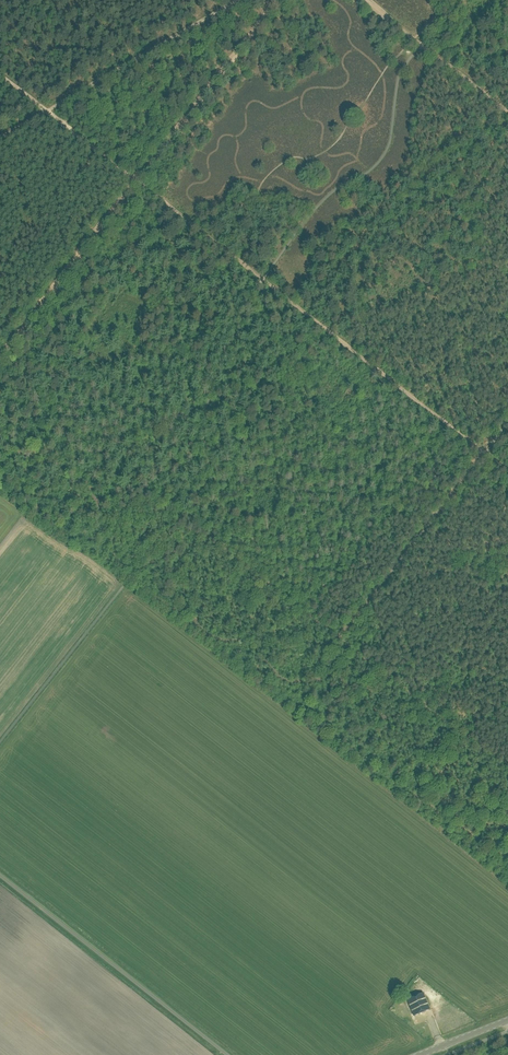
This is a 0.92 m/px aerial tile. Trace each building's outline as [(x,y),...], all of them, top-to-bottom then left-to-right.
[(414,1016),(430,1010),(423,993),(407,1000),(414,1016)]
